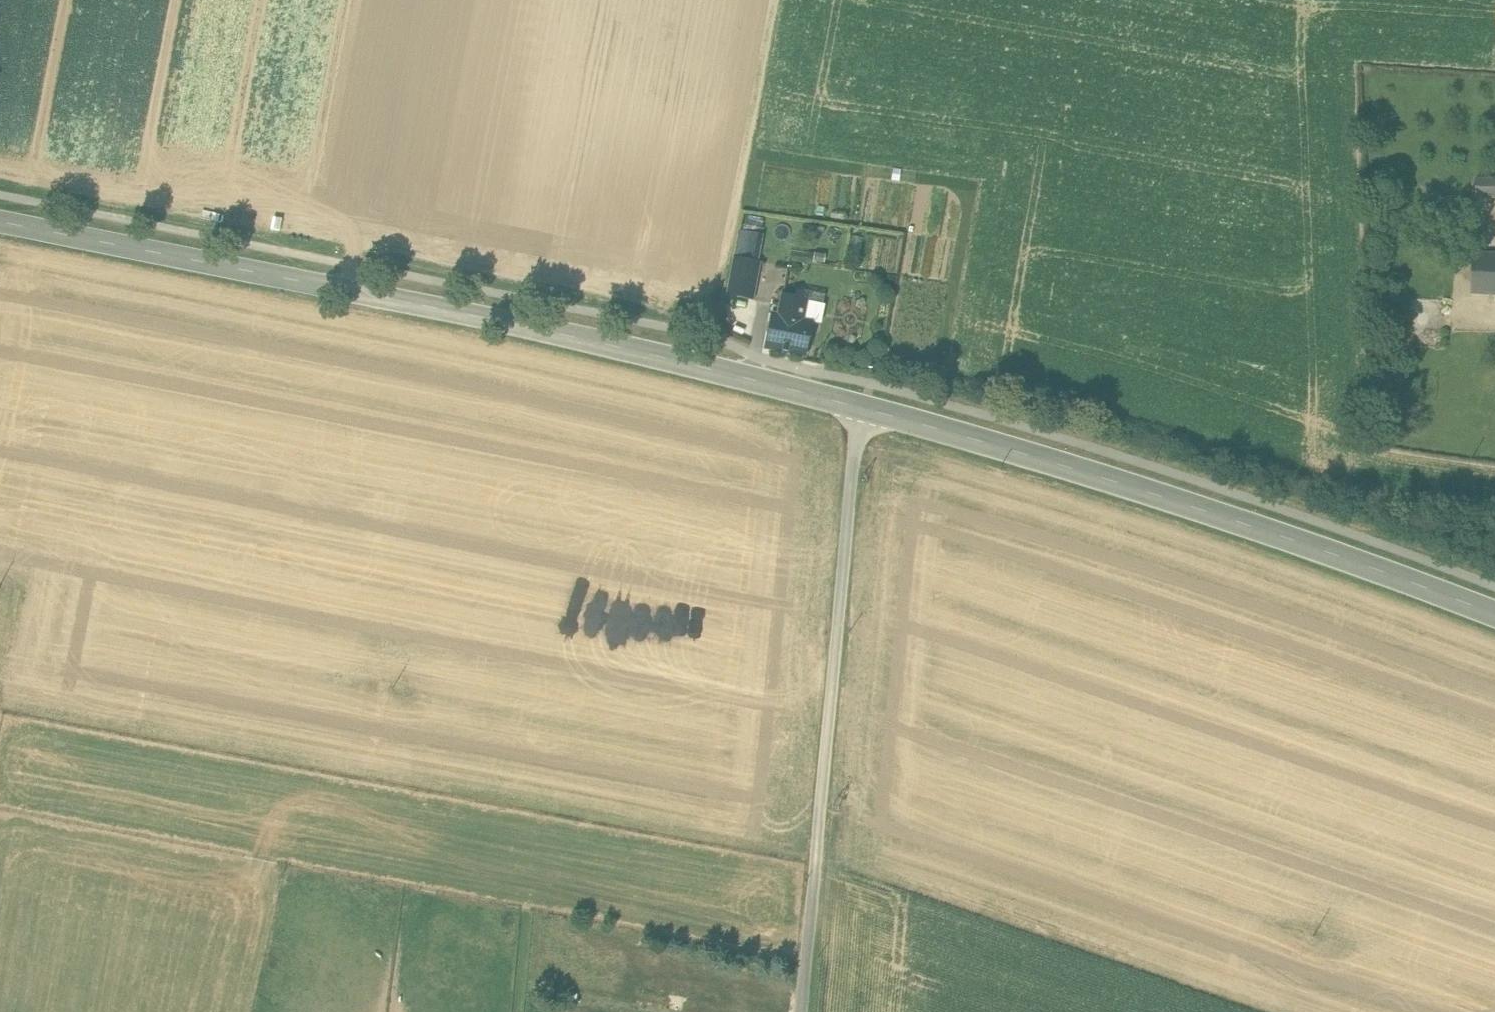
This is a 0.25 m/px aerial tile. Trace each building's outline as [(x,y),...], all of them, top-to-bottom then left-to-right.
[(1477,178),(1477,196),(1494,196),(1494,178),(1477,178)] [(1474,253),(1473,293),(1494,294),(1494,253),(1474,253)] [(759,263),(735,258),(728,294),(752,298),(759,263)] [(806,300),(783,295),(779,315),(772,314),(766,347),(805,355),(811,322),(802,320),(806,300)] [(1445,299),(1409,297),(1407,345),(1443,346),(1445,299)]
